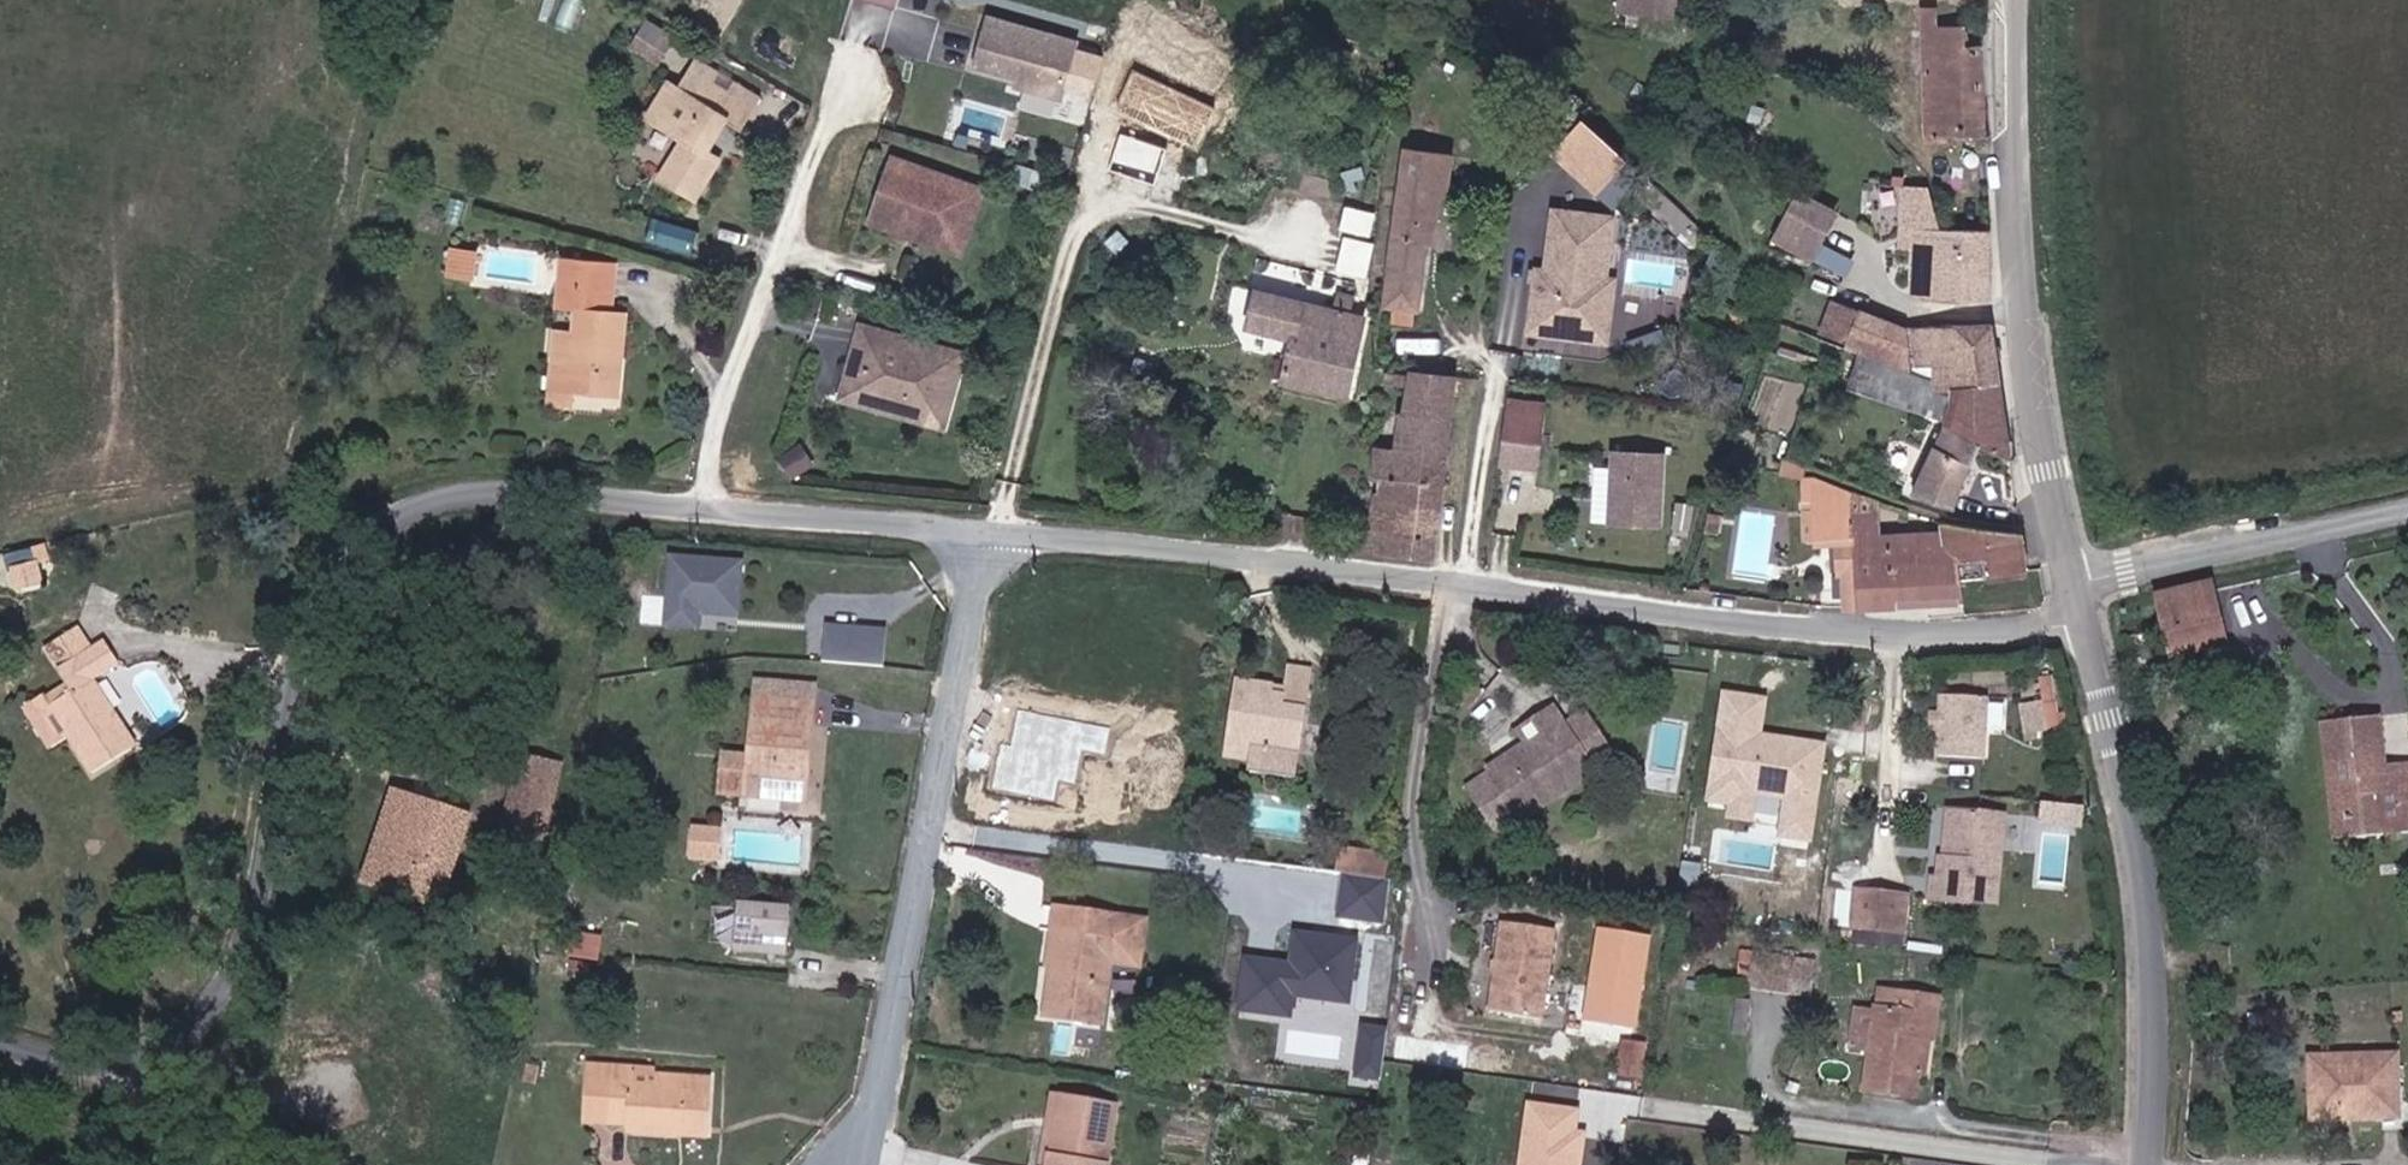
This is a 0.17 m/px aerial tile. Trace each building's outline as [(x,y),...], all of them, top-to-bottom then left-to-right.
[(1675,15),(1676,0),(1619,0),(1619,11),(1675,15)] [(1951,138),(1951,133),(1985,134),(1976,55),(1972,25),(1931,24),(1931,4),(1923,4),(1927,52),(1925,130),(1935,131),(1935,137),(1951,138)] [(1077,40),(991,11),(976,57),(1019,71),(1016,79),(1059,94),(1077,40)] [(673,30),(650,18),(637,42),(661,54),(673,30)] [(938,59),(970,66),(978,28),(946,21),(938,59)] [(689,71),(677,93),(668,88),(649,120),(659,125),(684,138),(662,178),(701,200),(726,157),(710,148),(725,120),(738,127),(756,95),(733,81),(695,60),(689,71)] [(1217,111),(1132,70),(1113,110),(1197,150),(1217,111)] [(1627,163),(1580,121),(1551,154),(1598,196),(1627,163)] [(1121,130),(1111,168),(1159,180),(1168,142),(1121,130)] [(962,250),(986,186),(978,183),(934,167),(897,154),(895,160),(889,176),(886,175),(879,194),(882,194),(876,211),(874,217),(962,250)] [(1405,183),(1385,306),(1418,313),(1428,247),(1436,248),(1443,196),(1450,197),(1451,193),(1456,163),(1409,156),(1405,183)] [(1925,227),(1925,253),(1924,291),(1992,299),(1992,258),(1993,239),(1992,232),(1944,229),(1942,185),(1911,183),(1910,243),(1925,243),(1925,227)] [(1832,209),(1795,193),(1779,230),(1817,246),(1832,209)] [(1614,217),(1548,210),(1541,269),(1532,268),(1525,335),(1609,344),(1616,279),(1608,278),(1614,217)] [(694,247),(696,223),(649,218),(646,242),(694,247)] [(1350,237),(1345,270),(1371,274),(1376,240),(1350,237)] [(1714,244),(1701,240),(1695,257),(1708,261),(1714,244)] [(449,273),(461,273),(473,275),(475,251),(463,249),(451,249),(449,273)] [(613,310),(617,259),(583,256),(563,255),(562,276),(559,306),(580,308),(613,310)] [(1260,287),(1255,320),(1301,330),(1292,378),(1354,391),(1371,311),(1260,287)] [(2002,413),(1999,384),(1991,326),(1904,330),(1857,312),(1836,304),(1825,336),(1845,343),(1896,361),(1926,360),(1931,379),(1933,389),(1938,405),(1954,403),(1952,425),(1918,493),(1956,512),(1983,449),(2014,463),(2002,413)] [(559,331),(556,357),(551,403),(572,404),(573,389),(613,392),(619,392),(623,355),(626,312),(613,310),(580,308),(578,332),(559,331)] [(966,353),(856,324),(836,400),(946,429),(966,353)] [(1393,400),(1390,415),(1386,443),(1378,442),(1372,489),(1398,491),(1389,556),(1425,560),(1456,563),(1459,543),(1475,375),(1400,366),(1393,400)] [(1808,376),(1798,403),(1806,407),(1817,381),(1808,376)] [(574,405),(621,409),(622,395),(575,391),(574,405)] [(1545,404),(1507,399),(1498,469),(1536,474),(1545,404)] [(1795,409),(1791,420),(1801,423),(1806,412),(1795,409)] [(804,442),(779,453),(789,476),(814,464),(804,442)] [(1666,455),(1607,452),(1604,529),(1663,531),(1666,455)] [(1822,537),(1855,536),(1861,610),(1903,607),(1968,603),(1966,591),(1964,573),(1989,571),(2029,568),(2024,531),(1946,522),(1947,524),(1854,491),(1817,478),(1803,477),(1805,538),(1822,537)] [(1695,506),(1684,503),(1681,514),(1692,518),(1695,506)] [(6,549),(14,584),(49,577),(42,542),(6,549)] [(741,560),(666,553),(660,623),(734,630),(741,560)] [(2227,645),(2222,590),(2166,596),(2170,652),(2227,645)] [(68,687),(41,698),(69,772),(119,751),(89,679),(117,667),(109,642),(92,648),(81,622),(47,638),(68,687)] [(886,626),(822,622),(819,662),(883,666),(886,626)] [(1296,783),(1307,689),(1311,660),(1288,657),(1285,685),(1290,686),(1289,697),(1273,695),(1273,685),(1239,681),(1229,757),(1259,760),(1256,778),(1296,783)] [(2058,673),(2049,675),(2036,678),(2044,714),(2057,710),(2065,709),(2058,673)] [(755,696),(748,761),(725,759),(722,790),(724,790),(746,792),(796,796),(806,797),(809,765),(813,721),(808,721),(809,700),(812,679),(766,675),(756,675),(755,690),(755,696)] [(1768,695),(1720,688),(1705,801),(1726,804),(1723,819),(1754,823),(1755,811),(1779,814),(1776,839),(1812,844),(1826,740),(1763,732),(1768,695)] [(1993,759),(1998,699),(1953,696),(1948,756),(1993,759)] [(1537,728),(1535,739),(1491,770),(1494,774),(1472,789),(1500,830),(1523,815),(1525,820),(1597,769),(1594,765),(1613,751),(1585,712),(1566,725),(1555,709),(1534,721),(1537,728)] [(1019,711),(1014,736),(1012,747),(1001,745),(992,787),(1004,790),(1052,799),(1055,779),(1074,783),(1081,749),(1104,753),(1109,728),(1019,711)] [(2342,821),(2343,826),(2354,840),(2407,836),(2407,766),(2380,768),(2376,719),(2330,722),(2332,740),(2326,741),(2327,764),(2336,799),(2338,821),(2342,821)] [(562,753),(522,744),(513,788),(505,826),(545,834),(550,812),(562,753)] [(828,784),(830,766),(809,764),(808,782),(828,784)] [(469,813),(408,795),(394,790),(367,878),(442,901),(463,833),(469,813)] [(1954,806),(1951,854),(1947,854),(1945,874),(1939,874),(1936,895),(2001,900),(2010,810),(1960,807),(1954,806)] [(689,857),(722,859),(724,825),(691,822),(689,857)] [(1336,870),(1387,875),(1390,850),(1339,845),(1336,870)] [(1388,882),(1341,876),(1335,917),(1382,924),(1388,882)] [(568,883),(551,880),(548,896),(565,899),(568,883)] [(1903,892),(1879,889),(1856,886),(1851,920),(1874,923),(1898,926),(1903,892)] [(793,907),(740,904),(737,952),(790,955),(793,907)] [(1127,956),(1130,931),(1132,910),(1117,908),(1056,904),(1046,1006),(1093,1011),(1098,952),(1127,956)] [(1552,927),(1499,920),(1486,1010),(1540,1017),(1552,927)] [(1349,1003),(1358,936),(1288,926),(1284,958),(1244,952),(1236,1008),(1290,1016),(1292,995),(1349,1003)] [(1651,934),(1597,926),(1583,1022),(1637,1029),(1651,934)] [(1856,929),(1855,939),(1905,944),(1907,934),(1856,929)] [(570,954),(603,958),(606,935),(574,930),(570,954)] [(1743,984),(1802,992),(1819,995),(1823,961),(1807,959),(1747,950),(1743,984)] [(1853,1038),(1878,1042),(1870,1087),(1918,1094),(1921,1073),(1932,1075),(1937,1039),(1943,997),(1909,991),(1887,988),(1883,1012),(1859,1007),(1853,1038)] [(1379,1080),(1387,1027),(1365,1023),(1357,1076),(1379,1080)] [(1617,1072),(1644,1078),(1652,1040),(1625,1034),(1617,1072)] [(2402,1117),(2401,1099),(2397,1044),(2307,1051),(2311,1122),(2347,1120),(2402,1117)] [(690,1137),(691,1126),(692,1073),(641,1072),(636,1067),(615,1066),(595,1065),(594,1101),(594,1123),(612,1124),(611,1132),(659,1135),(690,1137)] [(1035,1164),(1122,1164),(1123,1159),(1095,1155),(1102,1099),(1052,1093),(1045,1092),(1035,1164)] [(1527,1099),(1518,1164),(1583,1164),(1591,1108),(1527,1099)]
